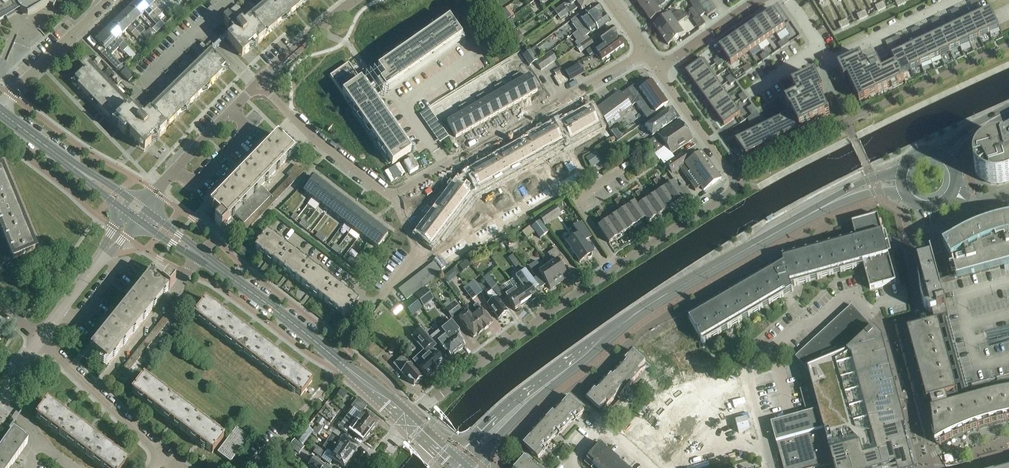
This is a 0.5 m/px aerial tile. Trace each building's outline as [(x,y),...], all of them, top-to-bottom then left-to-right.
[(8,20),(6,17),(18,9),(19,10),(20,11),(21,12),(24,14),(26,14),(27,15),(28,17),(27,17),(27,18),(49,5),(53,7),(53,9),(54,9),(57,0),(0,0),(0,24),(8,20)] [(130,8),(140,17),(144,13),(157,26),(161,21),(158,18),(140,0),(138,0),(130,8)] [(158,18),(162,14),(157,9),(153,5),(158,0),(159,1),(160,0),(140,0),(158,18)] [(223,23),(228,30),(233,26),(235,28),(230,32),(231,32),(227,36),(228,38),(227,40),(242,58),(249,52),(247,50),(256,42),(258,44),(265,39),(263,37),(308,0),(274,0),(250,20),(237,5),(224,16),(227,19),(223,23)] [(557,16),(580,0),(566,0),(567,2),(563,5),(564,6),(563,7),(562,6),(554,12),(557,16)] [(557,16),(560,20),(569,13),(569,15),(578,8),(581,12),(582,11),(594,2),(592,0),(580,0),(557,16)] [(644,12),(658,2),(657,1),(654,3),(652,0),(640,0),(637,2),(644,12)] [(644,12),(651,22),(662,14),(658,9),(661,6),(670,0),(660,0),(658,2),(644,12)] [(694,8),(701,17),(706,14),(704,12),(701,7),(698,3),(696,0),(694,0),(690,3),(694,8)] [(710,1),(701,7),(704,12),(713,6),(710,1)] [(570,22),(578,32),(591,22),(590,20),(599,13),(601,12),(596,5),(585,13),(586,15),(581,19),(578,16),(570,22)] [(704,12),(706,14),(708,17),(717,10),(713,6),(704,12)] [(130,8),(122,16),(141,35),(145,31),(136,22),(140,17),(130,8)] [(701,17),(694,8),(689,11),(695,20),(693,21),(699,30),(706,25),(700,18),(701,17)] [(654,26),(661,36),(677,25),(687,18),(686,16),(685,15),(683,13),(681,12),(677,11),(673,12),(672,10),(666,14),(668,17),(654,26)] [(999,29),(990,10),(980,15),(989,34),(989,33),(999,29)] [(495,17),(501,26),(509,20),(502,11),(495,17)] [(575,43),(578,46),(587,40),(585,37),(596,29),(597,31),(609,23),(601,12),(599,13),(590,20),(591,22),(578,32),(573,35),(577,41),(575,43)] [(787,30),(774,12),(765,18),(777,37),(787,30)] [(989,34),(980,15),(970,20),(979,39),(980,39),(979,38),(989,34)] [(122,16),(113,24),(123,34),(127,30),(136,39),(141,35),(122,16)] [(777,37),(765,18),(756,24),(767,41),(776,35),(777,37)] [(376,98),(462,38),(449,20),(377,70),(384,80),(370,90),(376,98)] [(979,39),(970,20),(960,24),(969,44),(970,43),(979,39)] [(105,33),(119,48),(123,52),(128,48),(118,38),(123,34),(113,24),(105,33)] [(767,41),(756,24),(747,30),(758,47),(767,41)] [(969,44),(960,24),(951,29),(960,48),(960,47),(969,44)] [(677,25),(661,36),(668,46),(684,35),(677,25)] [(586,52),(589,57),(593,53),(618,36),(615,33),(615,31),(614,30),(613,29),(611,28),(598,37),(601,42),(586,52)] [(919,38),(917,34),(915,29),(911,31),(915,40),(919,38)] [(960,48),(951,29),(941,34),(950,53),(950,52),(960,48)] [(548,43),(560,37),(557,30),(544,37),(548,43)] [(758,47),(747,30),(738,36),(749,53),(758,47)] [(509,37),(515,46),(517,45),(524,40),(518,31),(509,37)] [(115,52),(119,48),(105,33),(96,41),(105,51),(110,47),(115,52)] [(950,53),(941,34),(931,38),(940,57),(941,57),(940,56),(950,53)] [(618,36),(593,53),(596,58),(599,56),(602,60),(624,45),(623,43),(622,42),(621,41),(620,40),(618,36)] [(749,53),(738,36),(729,42),(740,59),(749,53)] [(589,38),(587,40),(578,46),(576,47),(581,54),(593,45),(589,38)] [(940,57),(931,38),(921,43),(930,62),(931,62),(931,61),(940,57)] [(785,47),(790,44),(786,39),(781,42),(785,47)] [(740,59),(729,42),(720,49),(731,65),(740,59)] [(930,62),(921,43),(912,48),(921,67),(921,66),(930,62)] [(921,67),(912,48),(902,52),(911,71),(911,70),(921,67)] [(523,55),(530,66),(537,61),(530,51),(523,55)] [(550,52),(545,55),(551,63),(554,61),(553,60),(554,58),(550,52)] [(911,71),(902,52),(892,57),(896,65),(896,66),(896,65),(901,75),(911,71)] [(149,115),(137,102),(129,109),(88,68),(91,65),(87,60),(79,67),(83,71),(73,82),(124,135),(126,133),(130,137),(144,152),(151,146),(149,144),(157,136),(159,138),(166,131),(164,130),(227,69),(212,53),(149,115)] [(589,57),(588,57),(592,62),(597,58),(596,58),(593,53),(589,57)] [(545,55),(540,59),(546,67),(551,63),(545,55)] [(107,60),(116,70),(121,65),(112,56),(107,60)] [(860,56),(838,67),(844,80),(848,79),(857,97),(862,94),(865,100),(904,81),(901,75),(896,65),(896,66),(896,65),(868,79),(864,71),(867,70),(869,75),(881,69),(877,61),(865,66),(860,56)] [(546,67),(540,59),(536,63),(541,71),(546,67)] [(692,82),(711,69),(704,59),(686,73),(692,82)] [(410,153),(348,64),(330,77),(392,166),(410,153)] [(578,64),(564,73),(570,82),(584,74),(578,64)] [(120,74),(129,83),(134,77),(126,68),(120,74)] [(560,68),(554,72),(556,76),(558,75),(562,73),(560,68)] [(715,79),(717,78),(711,69),(692,82),(699,91),(715,79)] [(108,79),(113,74),(109,70),(104,75),(108,79)] [(519,73),(516,75),(528,97),(537,92),(528,76),(523,79),(522,78),(521,76),(519,73)] [(562,73),(558,75),(564,85),(568,82),(562,73)] [(515,84),(510,87),(519,102),(528,97),(516,75),(512,78),(513,80),(514,82),(515,84)] [(564,85),(558,75),(556,76),(554,78),(559,87),(564,85)] [(806,108),(736,143),(746,157),(826,118),(824,113),(827,111),(821,97),(824,95),(815,77),(793,88),(798,99),(786,104),(790,113),(802,107),(799,101),(802,100),(806,108)] [(312,79),(296,93),(303,99),(318,85),(312,79)] [(623,113),(631,108),(630,108),(635,104),(646,120),(667,105),(651,82),(650,83),(648,79),(644,79),(621,95),(622,95),(597,113),(609,129),(625,116),(623,113)] [(705,99),(721,88),(715,79),(699,91),(705,99)] [(501,83),(498,86),(510,107),(519,102),(510,87),(505,90),(504,88),(503,86),(501,83)] [(497,94),(492,97),(501,112),(510,107),(498,86),(494,88),(495,91),(497,93),(497,94)] [(711,108),(728,96),(721,88),(705,99),(711,108)] [(483,94),(480,96),(492,117),(501,112),(492,97),(487,100),(486,98),(485,96),(483,94)] [(479,104),(474,107),(483,123),(492,117),(480,96),(476,98),(477,101),(479,103),(479,104)] [(718,117),(734,105),(728,96),(711,108),(718,117)] [(465,104),(462,106),(474,128),(483,123),(474,107),(469,110),(468,109),(467,107),(465,104)] [(724,126),(740,114),(734,105),(718,117),(724,126)] [(461,114),(456,117),(465,133),(474,128),(462,106),(458,108),(459,111),(461,113),(461,114)] [(645,126),(652,137),(676,119),(675,117),(675,116),(674,114),(672,114),(669,109),(645,126)] [(580,116),(576,119),(586,137),(600,128),(590,111),(588,112),(585,111),(580,114),(580,116)] [(449,117),(442,121),(444,124),(447,123),(455,138),(465,133),(456,117),(451,120),(450,119),(449,117)] [(564,126),(561,127),(572,145),(586,137),(576,119),(572,121),(569,120),(564,123),(564,126)] [(650,142),(657,151),(686,131),(679,121),(658,136),(650,142)] [(543,133),(539,135),(549,153),(563,145),(564,145),(555,130),(554,127),(551,128),(549,127),(543,130),(543,133)] [(617,129),(612,133),(617,140),(623,136),(617,129)] [(686,131),(657,151),(663,161),(672,155),(692,140),(686,131)] [(527,142),(525,143),(535,161),(549,153),(539,135),(535,138),(533,136),(527,139),(527,142)] [(268,200),(270,197),(271,197),(261,188),(294,153),(282,141),(279,138),(279,139),(277,136),(210,206),(211,207),(210,208),(212,210),(213,209),(217,213),(211,219),(221,229),(228,222),(227,222),(234,215),(240,221),(233,228),(237,232),(240,229),(242,226),(245,223),(248,220),(251,218),(254,215),(256,212),(259,209),(262,206),(265,203),(268,200)] [(515,149),(511,151),(522,169),(535,161),(525,143),(523,144),(521,143),(516,146),(515,149)] [(1008,184),(1008,145),(1002,148),(1001,145),(996,145),(992,147),(988,149),(986,150),(984,151),(981,154),(979,155),(978,157),(977,158),(976,160),(975,163),(975,165),(974,167),(974,168),(975,170),(975,172),(975,173),(976,175),(977,176),(978,178),(979,179),(980,180),(982,182),(983,183),(985,184),(987,184),(989,185),(990,185),(995,186),(997,186),(1001,186),(1003,185),(1008,184)] [(499,158),(497,159),(508,177),(522,169),(511,151),(507,153),(505,152),(500,155),(499,158)] [(586,158),(592,168),(602,162),(595,152),(586,158)] [(686,152),(667,164),(673,174),(681,169),(695,190),(694,190),(695,191),(699,188),(701,187),(703,191),(721,179),(702,153),(691,160),(686,152)] [(579,157),(540,179),(543,186),(583,164),(579,157)] [(488,165),(484,167),(494,185),(508,177),(497,159),(496,160),(493,159),(488,162),(488,165)] [(472,174),(469,175),(470,177),(479,193),(494,185),(484,167),(479,169),(477,168),(472,171),(472,174)] [(13,198),(9,188),(11,187),(8,180),(6,181),(2,171),(0,172),(0,203),(13,198)] [(463,182),(459,187),(473,197),(474,196),(479,193),(470,177),(463,182)] [(314,178),(304,193),(312,199),(323,185),(314,178)] [(654,195),(666,211),(684,199),(673,182),(663,189),(659,191),(654,195)] [(323,185),(312,199),(320,205),(331,191),(323,185)] [(449,194),(446,198),(463,211),(473,197),(459,187),(456,185),(455,187),(452,187),(450,189),(448,192),(449,194)] [(331,191),(320,205),(328,211),(339,197),(331,191)] [(645,219),(647,223),(666,211),(654,195),(646,200),(641,203),(637,206),(636,207),(645,219)] [(339,197),(328,211),(336,217),(347,203),(339,197)] [(3,233),(24,224),(20,215),(22,214),(19,207),(17,207),(13,198),(0,203),(0,227),(3,233)] [(438,209),(437,211),(453,223),(463,211),(446,198),(444,202),(441,202),(437,207),(438,209)] [(621,211),(616,215),(627,231),(645,219),(636,207),(637,206),(634,202),(625,208),(621,211)] [(347,203),(336,217),(344,223),(355,209),(347,203)] [(539,217),(544,224),(559,214),(554,207),(539,217)] [(355,209),(344,223),(352,230),(363,215),(355,209)] [(430,220),(427,224),(443,236),(453,223),(437,211),(435,213),(433,212),(429,217),(430,220)] [(363,215),(352,230),(360,236),(371,222),(363,215)] [(607,221),(603,223),(598,227),(609,243),(627,231),(616,215),(607,221)] [(688,318),(698,335),(701,342),(702,341),(704,344),(792,292),(793,292),(792,287),(864,267),(870,290),(896,283),(878,217),(852,224),(857,241),(854,242),(853,238),(782,258),(784,265),(774,271),(772,268),(688,318)] [(371,222),(360,236),(368,242),(379,228),(371,222)] [(532,227),(540,239),(549,233),(541,222),(532,227)] [(569,250),(572,255),(573,254),(579,263),(586,259),(588,259),(589,259),(591,258),(591,257),(591,255),(592,255),(584,242),(591,238),(581,223),(569,230),(574,238),(566,243),(570,249),(569,250)] [(24,224),(3,233),(14,260),(35,251),(32,243),(31,241),(33,241),(30,233),(28,234),(24,224)] [(419,234),(417,237),(422,241),(420,243),(431,252),(443,236),(427,224),(424,227),(422,227),(418,232),(419,234)] [(1006,225),(998,226),(993,228),(989,229),(982,232),(975,234),(971,236),(966,239),(961,241),(955,245),(949,248),(946,250),(945,251),(953,263),(959,278),(952,280),(939,284),(931,257),(931,258),(917,261),(916,261),(922,304),(922,305),(922,306),(923,306),(923,308),(924,310),(925,311),(928,314),(929,315),(930,316),(931,316),(932,316),(932,315),(935,324),(908,331),(910,339),(912,346),(914,353),(917,366),(919,373),(921,380),(924,392),(926,397),(927,402),(930,401),(933,411),(932,411),(931,411),(935,444),(939,442),(940,445),(940,446),(944,444),(952,440),(952,439),(965,434),(978,429),(977,429),(978,429),(984,427),(991,425),(1004,422),(1005,422),(1008,421),(1008,224),(1006,225)] [(522,233),(527,239),(535,233),(530,226),(522,233)] [(379,228),(368,242),(377,248),(387,234),(379,228)] [(268,260),(277,267),(290,251),(266,233),(259,243),(258,243),(256,245),(257,246),(254,249),(264,256),(262,258),(267,262),(268,260)] [(553,263),(548,266),(559,284),(569,277),(559,263),(563,260),(555,248),(547,254),(553,263)] [(291,277),(300,284),(312,268),(290,251),(277,267),(287,274),(285,276),(290,279),(291,277)] [(470,265),(477,269),(481,263),(474,259),(470,265)] [(559,284),(548,266),(542,270),(536,261),(528,267),(536,278),(540,276),(550,290),(559,284)] [(434,263),(429,267),(436,277),(441,273),(434,263)] [(429,267),(424,271),(431,280),(436,277),(429,267)] [(314,294),(323,301),(335,286),(312,268),(300,284),(309,291),(308,293),(313,296),(314,294)] [(424,271),(419,275),(426,284),(431,280),(424,271)] [(443,277),(448,283),(456,277),(451,271),(443,277)] [(512,285),(514,288),(525,303),(529,300),(531,302),(536,299),(535,297),(535,296),(532,291),(539,287),(535,282),(526,271),(515,278),(517,281),(512,285)] [(90,350),(92,352),(95,354),(108,365),(169,290),(175,283),(164,274),(158,281),(154,277),(155,276),(152,274),(151,275),(150,274),(90,350)] [(419,275),(414,278),(421,288),(426,284),(419,275)] [(482,280),(491,291),(497,287),(487,275),(482,280)] [(414,278),(409,282),(416,292),(421,288),(414,278)] [(409,282),(404,286),(411,296),(416,292),(409,282)] [(473,282),(468,285),(476,297),(481,293),(473,282)] [(476,297),(468,285),(463,289),(472,300),(476,297)] [(335,286),(323,301),(332,308),(331,310),(335,314),(337,312),(347,318),(349,316),(351,314),(350,313),(358,303),(335,286)] [(411,296),(404,286),(399,290),(406,300),(411,296)] [(525,303),(514,288),(507,292),(503,286),(499,289),(514,311),(525,303)] [(432,299),(425,289),(415,297),(423,306),(432,299)] [(491,301),(487,305),(498,320),(502,317),(504,317),(506,315),(506,314),(507,313),(491,291),(486,295),(491,301)] [(422,309),(413,298),(403,306),(412,317),(422,309)] [(194,315),(230,342),(241,327),(206,300),(194,315)] [(445,310),(452,320),(462,313),(455,303),(445,310)] [(477,313),(472,317),(483,332),(488,328),(488,327),(492,324),(489,320),(485,314),(477,304),(473,307),(477,313)] [(796,358),(809,372),(812,386),(813,387),(833,464),(834,467),(894,467),(896,467),(897,467),(913,467),(912,464),(903,429),(905,429),(896,394),(895,383),(894,377),(883,341),(866,322),(853,308),(852,306),(846,311),(796,358)] [(468,311),(458,318),(466,329),(465,329),(470,334),(473,338),(477,335),(478,336),(483,332),(472,317),(468,311)] [(450,321),(440,330),(446,337),(458,352),(463,349),(462,348),(464,346),(460,341),(461,340),(457,334),(459,332),(450,321)] [(230,342),(265,369),(277,354),(241,327),(230,342)] [(443,361),(435,352),(435,353),(429,347),(433,344),(420,329),(411,337),(424,351),(413,361),(418,367),(418,368),(426,377),(431,372),(433,373),(439,368),(437,366),(443,361)] [(440,330),(430,338),(436,345),(438,344),(445,353),(447,352),(451,357),(453,355),(454,356),(458,352),(446,337),(440,330)] [(715,396),(712,391),(714,390),(710,383),(708,384),(705,379),(707,378),(703,371),(701,372),(698,367),(700,366),(696,359),(694,360),(691,355),(693,354),(692,353),(684,357),(668,330),(655,337),(657,341),(644,348),(656,370),(669,363),(670,362),(701,413),(721,402),(717,395),(715,396)] [(397,347),(393,342),(389,346),(393,351),(397,347)] [(646,368),(645,366),(646,364),(632,351),(624,360),(626,361),(612,377),(610,375),(596,391),(594,390),(586,398),(600,411),(602,409),(604,411),(619,395),(620,396),(646,368)] [(277,354),(265,369),(301,396),(312,381),(277,354)] [(407,380),(408,379),(413,386),(416,384),(417,384),(419,382),(420,380),(422,378),(402,356),(393,365),(407,380)] [(132,392),(159,413),(170,398),(143,378),(132,392)] [(772,425),(780,453),(784,467),(818,467),(833,464),(813,387),(800,390),(802,398),(806,413),(810,412),(810,414),(807,415),(791,420),(783,422),(772,425)] [(159,413),(185,433),(197,418),(170,398),(159,413)] [(547,450),(545,449),(559,433),(560,435),(575,419),(577,421),(585,412),(570,399),(568,401),(567,399),(552,415),(550,414),(525,443),(526,444),(524,446),(539,459),(547,450)] [(361,416),(356,422),(370,432),(370,431),(372,431),(375,428),(374,427),(378,422),(364,411),(367,407),(357,400),(356,401),(354,404),(351,408),(361,416)] [(36,417),(63,438),(74,423),(59,412),(47,403),(36,417)] [(689,441),(687,440),(691,435),(693,436),(698,431),(697,429),(701,425),(702,426),(703,425),(686,409),(648,451),(665,467),(670,461),(669,460),(673,456),(674,457),(679,451),(678,450),(682,445),(683,447),(689,441)] [(370,432),(356,422),(348,415),(338,429),(346,435),(349,431),(362,442),(366,437),(367,437),(370,434),(369,433),(370,432)] [(197,418),(185,433),(212,453),(223,439),(197,418)] [(321,427),(324,421),(320,418),(316,424),(321,427)] [(636,441),(646,429),(638,422),(628,433),(636,441)] [(63,438),(90,458),(101,443),(74,423),(63,438)] [(12,466),(28,444),(24,441),(25,439),(13,431),(11,433),(11,425),(0,441),(0,467),(12,467),(12,466)] [(318,435),(322,429),(318,426),(317,429),(315,427),(312,431),(318,435)] [(217,453),(230,463),(249,438),(236,429),(217,453)] [(308,439),(313,432),(309,429),(304,436),(308,439)] [(645,448),(655,437),(646,429),(636,441),(645,448)] [(331,436),(327,442),(351,459),(354,455),(355,454),(357,452),(357,450),(358,449),(344,439),(341,443),(331,436)] [(290,448),(299,455),(305,448),(296,441),(290,448)] [(327,442),(323,448),(333,455),(330,459),(343,467),(344,467),(345,467),(346,467),(348,464),(348,463),(351,459),(327,442)] [(90,458),(103,467),(124,467),(128,463),(101,443),(90,458)] [(587,460),(594,466),(609,450),(602,444),(587,460)] [(313,454),(317,457),(321,459),(325,454),(317,448),(313,454)] [(596,467),(605,467),(615,457),(613,455),(614,455),(609,450),(594,466),(596,467)] [(308,456),(304,461),(314,467),(326,467),(308,456)] [(622,462),(617,458),(615,457),(605,467),(616,467),(622,462)] [(529,459),(528,461),(526,459),(517,467),(539,467),(529,459)]
